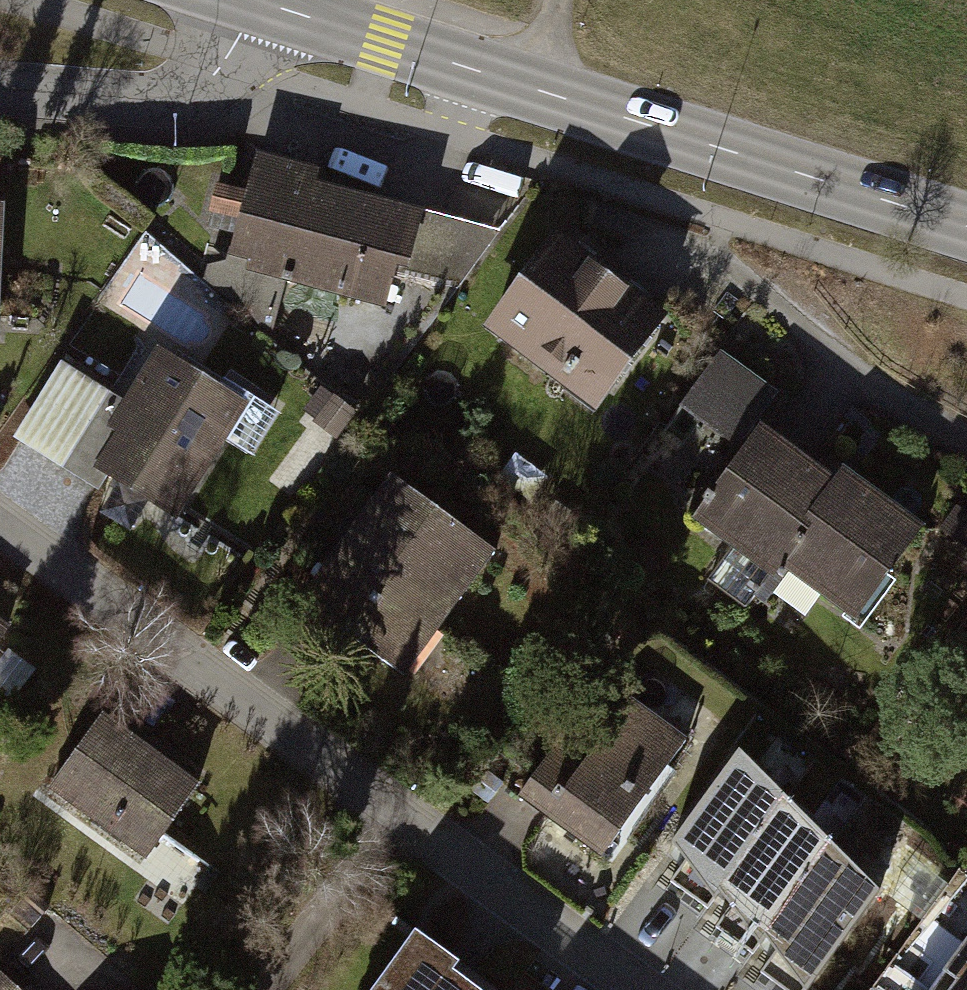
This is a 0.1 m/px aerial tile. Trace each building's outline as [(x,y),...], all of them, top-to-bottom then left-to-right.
[(308,172),(251,156),(222,257),(386,303),(412,210),(305,180),(308,172)] [(474,288),(487,239),(454,230),(441,279),(474,288)] [(655,315),(544,232),(473,325),(584,409),(655,315)] [(84,455),(164,505),(232,397),(152,347),(84,455)] [(764,569),(772,557),(827,478),(753,426),(776,393),(719,353),(677,413),(731,451),(686,515),(764,569)] [(835,467),(827,478),(772,557),(852,614),(915,523),(835,467)] [(279,614),(380,689),(484,549),(383,474),(279,614)] [(37,672),(7,653),(0,664),(0,702),(14,710),(37,672)] [(534,806),(588,848),(673,737),(619,695),(534,806)] [(93,704),(31,784),(126,857),(96,897),(152,940),(206,870),(146,823),(184,774),(93,704)] [(669,856),(791,989),(810,989),(867,909),(732,767),(669,856)] [(930,989),(966,989),(966,938),(930,989)] [(397,958),(373,989),(441,989),(397,958)] [(0,975),(0,989),(15,989),(0,975)]
